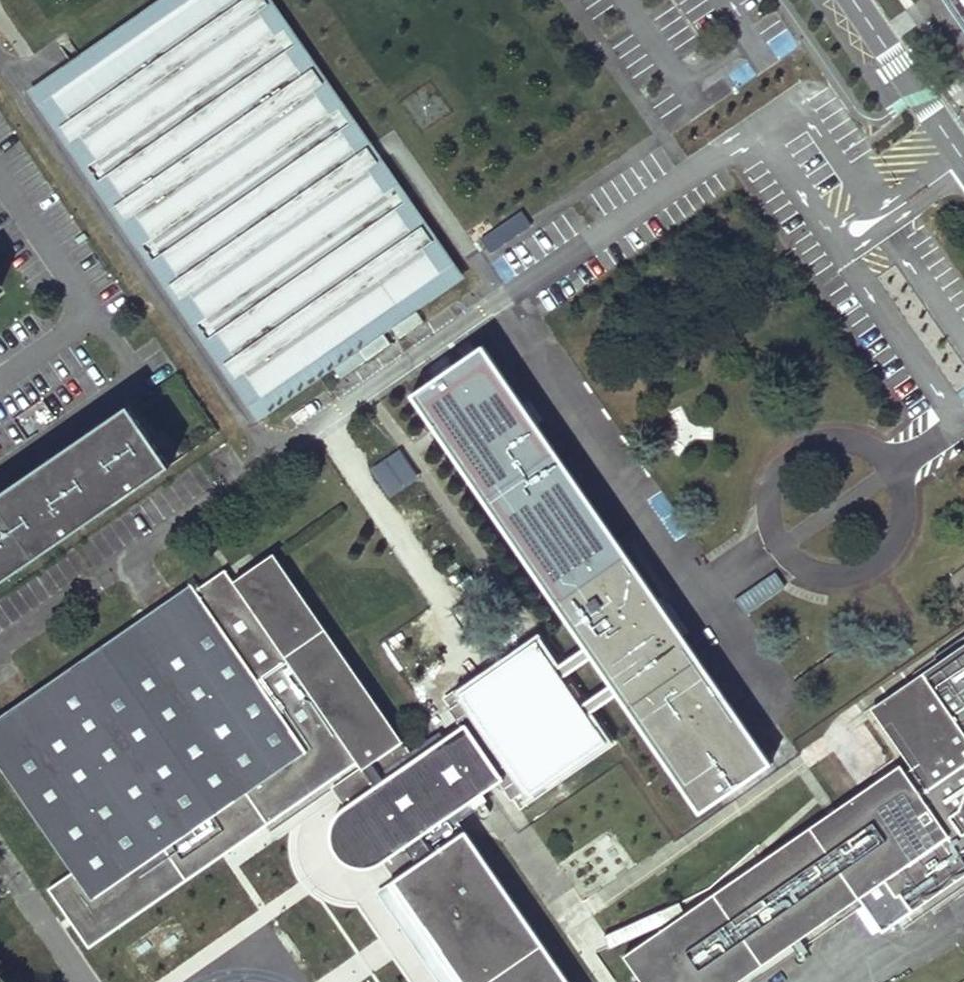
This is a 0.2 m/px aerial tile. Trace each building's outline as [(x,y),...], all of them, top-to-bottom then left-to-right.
[(465,267),(378,144),(278,0),(145,0),(28,80),(256,413),(465,267)] [(963,47),(963,16),(953,0),(932,0),(963,47)] [(963,16),(963,0),(953,0),(963,16)] [(451,320),(447,313),(345,383),(351,390),(451,320)] [(665,602),(483,338),(444,366),(414,388),(438,423),(586,638),(563,656),(540,625),(444,691),(469,730),(502,778),(520,802),(616,735),(595,701),(619,685),(700,803),(769,755),(675,617),(665,602)] [(170,465),(131,406),(124,396),(0,478),(0,578),(170,465)] [(403,448),(372,461),(386,492),(417,478),(403,448)] [(471,809),(466,802),(502,778),(469,730),(433,754),(427,746),(412,756),(276,556),(235,584),(227,573),(0,726),(0,753),(32,800),(12,814),(59,883),(52,890),(92,947),(359,760),(366,770),(341,788),(354,807),(338,818),(333,835),(336,854),(348,865),(365,869),(381,866),(389,861),(402,880),(398,883),(465,981),(565,981),(455,820),(471,809)] [(861,900),(883,933),(963,879),(963,654),(883,709),(919,762),(629,958),(645,981),(740,981),(861,900)]
